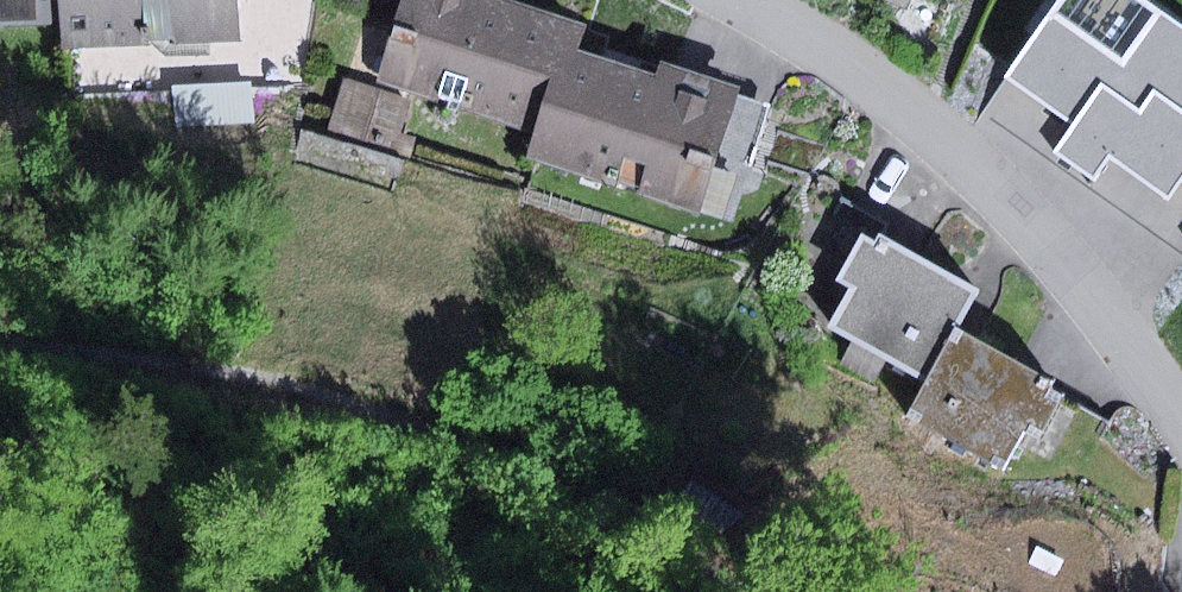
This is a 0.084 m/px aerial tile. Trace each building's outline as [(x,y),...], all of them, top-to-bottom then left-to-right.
[(58,22),(57,0),(0,0),(0,24),(58,22)] [(58,22),(58,47),(235,39),(233,0),(57,0),(58,22)] [(529,132),(558,43),(572,47),(581,22),(515,0),(397,0),(370,80),(529,132)] [(899,9),(903,0),(879,0),(899,9)] [(1007,77),(1071,119),(1051,149),(1094,177),(1107,158),(1167,198),(1181,175),(1181,26),(1143,0),(1058,0),(1007,77)] [(650,73),(572,47),(558,43),(529,132),(521,156),(694,213),(736,84),(655,57),(650,73)] [(344,82),(327,134),(410,161),(417,139),(398,133),(408,102),(344,82)] [(847,287),(877,235),(885,220),(839,194),(801,261),(847,287)] [(826,327),(925,381),(955,326),(976,289),(877,235),(847,287),(826,327)] [(1055,380),(955,326),(925,381),(907,414),(1007,468),(1015,452),(1050,388),(1055,380)] [(1109,420),(1050,388),(1015,452),(1074,484),(1109,420)] [(692,482),(678,502),(720,531),(746,514),(692,482)]
